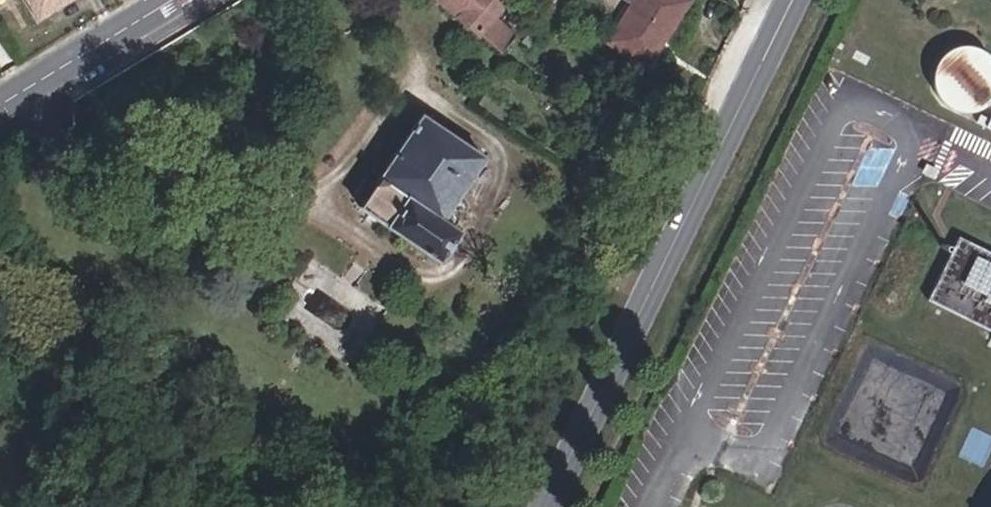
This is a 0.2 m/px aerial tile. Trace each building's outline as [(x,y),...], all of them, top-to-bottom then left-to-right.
[(39,18),(67,0),(28,0),(39,18)] [(501,51),(516,32),(495,14),(507,0),(442,0),(501,51)] [(608,40),(644,64),(687,0),(634,0),(608,40)] [(936,66),(936,68),(935,73),(936,82),(940,91),(948,99),(953,103),(958,105),(967,106),(976,105),(980,104),(986,101),(990,96),(990,49),(983,44),(979,42),(972,40),(963,40),(956,42),(952,44),(948,47),(942,53),(937,62),(936,66)] [(482,155),(421,115),(375,182),(365,175),(354,191),(365,200),(361,204),(386,220),(384,222),(438,258),(457,230),(439,219),(482,155)] [(960,233),(928,296),(990,328),(990,249),(960,233)]
